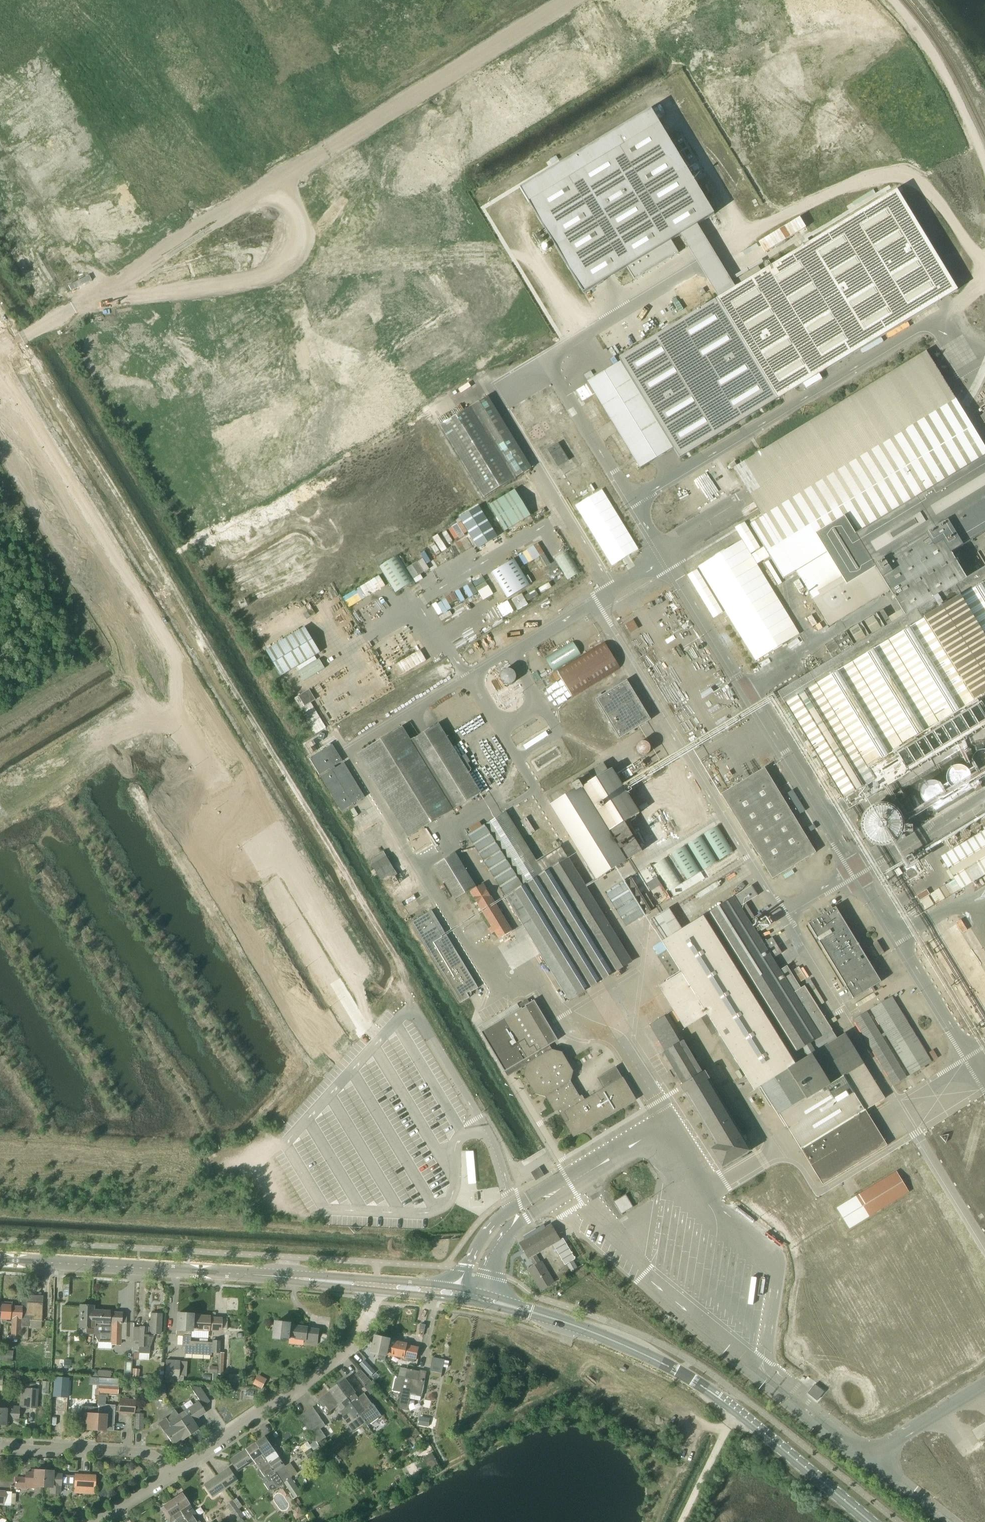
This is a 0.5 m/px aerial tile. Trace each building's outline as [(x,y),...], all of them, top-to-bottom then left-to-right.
[(652,110),(521,188),(584,294),(627,267),(635,280),(679,253),(672,241),(681,235),(698,225),(715,215),(652,110)] [(728,210),(711,175),(700,180),(717,216),(728,210)] [(896,190),(717,299),(719,303),(771,388),(777,398),(778,400),(958,290),(896,190)] [(764,251),(796,233),(789,222),(758,239),(764,251)] [(717,299),(619,359),(621,362),(673,448),(679,458),(777,398),(771,388),(719,303),(717,299)] [(699,566),(750,651),(755,661),(799,634),(794,625),(757,564),(770,556),(784,579),(796,571),(831,628),(891,591),(897,602),(902,610),(888,618),(883,610),(825,645),(830,654),(838,648),(843,657),(780,695),(850,811),(984,729),(984,571),(968,581),(958,565),(951,554),(984,533),(984,449),(964,414),(963,413),(961,410),(959,406),(950,391),(949,390),(946,384),(943,379),(942,379),(926,352),(918,357),(735,470),(750,495),(758,508),(763,517),(751,524),(765,547),(751,555),(742,540),(699,566)] [(621,362),(588,382),(589,383),(595,394),(640,468),(673,448),(621,362)] [(589,383),(576,391),(582,402),(595,394),(589,383)] [(531,468),(488,397),(441,425),(484,497),(531,468)] [(547,450),(558,467),(569,461),(558,443),(547,450)] [(489,505),(505,531),(531,516),(515,489),(489,505)] [(602,490),(575,506),(612,566),(639,550),(602,490)] [(479,506),(459,518),(478,548),(498,536),(479,506)] [(541,555),(545,564),(549,562),(539,542),(518,553),(524,564),(541,555)] [(566,579),(579,573),(569,550),(555,556),(566,579)] [(399,555),(380,566),(396,592),(414,581),(399,555)] [(514,559),(492,573),(507,599),(530,585),(514,559)] [(469,597),(478,591),(483,600),(493,593),(482,576),(463,587),(469,597)] [(375,577),(342,596),(348,607),(381,589),(375,577)] [(648,583),(625,596),(628,601),(650,588),(648,583)] [(529,599),(538,594),(535,589),(526,595),(529,599)] [(523,593),(511,599),(516,610),(528,605),(523,593)] [(503,617),(513,612),(508,600),(497,605),(503,617)] [(625,623),(630,632),(638,628),(633,619),(625,623)] [(266,650),(280,675),(280,676),(293,669),(320,653),(305,627),(266,650)] [(573,641),(546,658),(554,671),(581,654),(573,641)] [(604,643),(536,685),(552,710),(620,668),(604,643)] [(420,650),(395,665),(401,675),(426,660),(420,650)] [(319,658),(298,672),(304,681),(325,668),(319,658)] [(513,677),(513,674),(512,672),(510,671),(508,670),(506,670),(503,671),(501,674),(500,676),(501,678),(502,681),(504,682),(506,683),(509,683),(511,681),(513,679),(513,677)] [(596,700),(620,739),(652,720),(628,681),(596,700)] [(298,696),(293,698),(315,734),(325,727),(310,702),(315,700),(315,699),(309,689),(298,696)] [(460,758),(439,724),(411,741),(453,810),(481,793),(468,773),(472,770),(468,764),(471,763),(466,755),(460,758)] [(648,748),(648,745),(647,744),(645,742),(643,742),(640,742),(639,743),(637,745),(637,747),(637,749),(638,751),(640,753),(642,753),(644,753),(646,752),(648,750),(648,748)] [(331,771),(330,772),(321,777),(342,811),(365,797),(344,763),(336,768),(334,766),(342,761),(332,745),(309,759),(320,775),(330,769),(331,771)] [(984,750),(981,751),(978,751),(975,754),(973,757),(972,761),(973,765),(974,767),(975,769),(978,771),(980,772),(982,772),(984,772),(984,751),(984,750)] [(969,777),(969,776),(969,774),(969,772),(968,770),(966,768),(962,766),(960,765),(957,765),(953,766),(951,767),(950,768),(948,770),(947,772),(947,776),(947,779),(948,781),(949,783),(950,785),(952,786),(954,787),(958,788),(962,787),(964,786),(966,785),(968,783),(968,781),(969,777)] [(582,780),(586,786),(583,788),(580,784),(575,787),(574,785),(549,800),(598,880),(642,852),(625,823),(640,814),(613,770),(608,772),(604,766),(582,780)] [(817,854),(766,769),(722,795),(774,880),(817,854)] [(944,795),(944,794),(943,792),(943,790),(941,787),(940,785),(936,783),(934,782),(931,782),(929,782),(926,783),(923,786),(922,788),(921,789),(920,792),(920,794),(921,798),(923,802),(925,804),(927,805),(931,806),(934,806),(936,805),(940,803),(941,801),(942,799),(943,796),(944,795)] [(902,823),(902,819),(901,815),(899,811),(896,808),(892,805),(889,803),(885,802),(882,802),(877,802),(872,803),(869,805),(866,808),(863,811),(861,814),(860,818),(859,822),(860,826),(861,831),(863,835),(865,838),(869,841),(873,843),(876,844),(880,845),(886,844),(889,843),(893,841),(896,838),(899,834),(901,831),(902,827),(902,823)] [(632,963),(561,848),(537,863),(507,812),(469,836),(570,1001),(632,963)] [(526,817),(520,821),(529,836),(535,832),(526,817)] [(716,827),(704,834),(719,861),(732,853),(733,852),(717,826),(716,827)] [(914,857),(936,843),(930,834),(908,848),(914,857)] [(943,860),(955,880),(960,889),(962,891),(984,877),(984,834),(943,860)] [(701,836),(687,844),(703,870),(717,862),(701,836)] [(685,846),(671,854),(687,880),(701,872),(685,846)] [(383,851),(373,858),(371,864),(380,879),(387,881),(398,875),(383,851)] [(456,900),(476,888),(455,853),(435,866),(456,900)] [(668,890),(682,883),(667,856),(654,864),(668,890)] [(646,882),(651,890),(662,884),(657,875),(646,882)] [(651,909),(655,907),(646,893),(642,896),(633,880),(625,884),(624,882),(606,893),(627,927),(652,912),(651,909)] [(483,886),(472,893),(493,927),(489,929),(492,934),(496,932),(500,939),(512,932),(483,886)] [(670,910),(652,921),(666,942),(664,943),(668,950),(658,956),(663,963),(673,980),(660,988),(686,1029),(702,1019),(708,1029),(712,1035),(719,1031),(756,1090),(759,1088),(771,1107),(774,1106),(802,1151),(824,1186),(888,1146),(867,1111),(886,1099),(865,1065),(847,1035),(838,1040),(833,1031),(806,987),(802,989),(788,967),(781,972),(750,922),(749,920),(750,920),(754,917),(749,909),(746,903),(749,901),(758,895),(753,887),(749,889),(704,917),(704,918),(683,931),(670,910)] [(882,983),(837,908),(809,925),(854,1000),(882,983)] [(436,933),(442,929),(432,911),(412,923),(423,941),(432,956),(460,1003),(470,997),(468,994),(478,988),(447,936),(440,940),(436,933)] [(782,953),(772,938),(764,943),(773,958),(782,953)] [(799,983),(806,978),(799,967),(791,971),(799,983)] [(810,979),(806,982),(811,991),(816,988),(810,979)] [(853,1020),(893,1085),(907,1077),(883,1037),(886,1035),(910,1074),(931,1061),(892,996),(870,1009),(884,1033),(881,1035),(867,1011),(853,1020)] [(508,1069),(524,1060),(527,1064),(524,1075),(535,1094),(545,1096),(555,1112),(558,1110),(574,1137),(637,1100),(623,1078),(616,1067),(598,1078),(604,1089),(585,1100),(582,1095),(580,1096),(571,1081),(574,1071),(562,1052),(552,1050),(549,1045),(558,1040),(534,1000),(525,1005),(526,1007),(523,1009),(522,1007),(481,1031),(505,1071),(504,1068),(507,1066),(508,1069)] [(751,1152),(708,1080),(709,1080),(705,1073),(703,1074),(684,1042),(668,1015),(651,1026),(666,1052),(660,1056),(669,1071),(674,1068),(684,1086),(682,1087),(686,1093),(687,1093),(712,1135),(718,1146),(711,1150),(722,1169),(751,1152)] [(896,1171),(837,1208),(849,1228),(909,1192),(896,1171)] [(615,1202),(622,1213),(632,1207),(626,1195),(615,1202)] [(553,1244),(560,1240),(551,1224),(546,1227),(545,1225),(524,1238),(526,1240),(520,1243),(529,1258),(535,1266),(529,1270),(541,1290),(554,1282),(542,1263),(541,1263),(536,1255),(553,1244)] [(560,1240),(553,1244),(565,1265),(575,1259),(563,1238),(560,1240)] [(572,1271),(577,1268),(573,1261),(567,1264),(572,1271)] [(41,1321),(42,1313),(42,1303),(26,1302),(26,1310),(21,1309),(21,1307),(9,1307),(9,1306),(1,1305),(0,1321),(0,1324),(5,1324),(5,1317),(11,1318),(11,1325),(10,1335),(9,1335),(9,1339),(19,1339),(27,1340),(28,1327),(41,1328),(41,1321)] [(86,1333),(94,1334),(93,1311),(94,1310),(92,1310),(92,1306),(80,1305),(80,1315),(80,1327),(86,1328),(86,1333)] [(126,1323),(126,1314),(121,1314),(121,1313),(109,1312),(109,1311),(94,1310),(93,1311),(94,1334),(98,1342),(111,1342),(111,1344),(120,1344),(121,1323),(126,1323)] [(149,1360),(150,1346),(153,1337),(153,1334),(160,1334),(160,1324),(161,1314),(151,1314),(151,1321),(147,1321),(147,1328),(134,1327),(132,1353),(133,1353),(133,1359),(149,1360)] [(192,1314),(177,1314),(176,1335),(182,1335),(182,1346),(184,1346),(184,1353),(211,1355),(212,1352),(219,1353),(219,1352),(219,1339),(212,1339),(212,1342),(190,1341),(191,1334),(191,1320),(194,1320),(194,1316),(192,1316),(192,1314)] [(191,1334),(198,1335),(198,1329),(208,1330),(208,1329),(220,1330),(220,1328),(221,1319),(209,1318),(209,1317),(194,1316),(194,1320),(191,1320),(191,1334)] [(317,1344),(319,1329),(307,1328),(308,1327),(291,1325),(291,1323),(276,1322),(274,1337),(289,1339),(289,1338),(305,1339),(305,1343),(317,1344)] [(387,1353),(390,1339),(375,1336),(372,1352),(380,1353),(378,1359),(385,1360),(386,1355),(387,1355),(387,1353)] [(390,1339),(387,1353),(403,1357),(403,1359),(414,1362),(415,1358),(416,1358),(418,1348),(406,1345),(406,1344),(390,1340),(390,1339)] [(12,1361),(13,1351),(0,1350),(0,1360),(12,1361)] [(441,1377),(442,1369),(445,1359),(433,1357),(430,1371),(431,1371),(430,1375),(441,1377)] [(184,1376),(179,1375),(180,1360),(165,1359),(164,1378),(166,1378),(165,1381),(183,1383),(184,1376)] [(359,1364),(370,1376),(375,1371),(365,1359),(359,1364)] [(398,1376),(404,1377),(402,1391),(401,1390),(397,1408),(406,1410),(409,1398),(420,1400),(426,1372),(407,1368),(407,1369),(400,1367),(398,1376)] [(361,1370),(355,1374),(365,1387),(372,1382),(361,1370)] [(253,1384),(263,1388),(267,1378),(257,1374),(253,1384)] [(54,1376),(53,1397),(67,1398),(69,1378),(54,1376)] [(99,1388),(98,1392),(118,1394),(118,1378),(99,1377),(99,1385),(100,1385),(100,1389),(99,1388)] [(338,1385),(366,1424),(368,1426),(372,1422),(373,1423),(377,1420),(377,1419),(381,1416),(364,1392),(358,1397),(355,1392),(351,1388),(345,1380),(338,1385)] [(36,1407),(38,1389),(38,1385),(25,1384),(24,1388),(20,1388),(19,1406),(36,1407)] [(807,1393),(817,1400),(824,1391),(814,1384),(807,1393)] [(178,1415),(177,1415),(189,1434),(197,1429),(193,1424),(199,1420),(197,1417),(205,1412),(201,1407),(210,1402),(204,1393),(200,1387),(189,1385),(199,1400),(192,1405),(178,1415)] [(338,1385),(331,1390),(331,1391),(322,1398),(322,1399),(319,1401),(323,1407),(327,1405),(331,1410),(337,1405),(341,1410),(346,1407),(350,1413),(343,1418),(354,1433),(366,1424),(338,1385)] [(97,1407),(96,1430),(113,1431),(114,1421),(115,1405),(105,1404),(106,1394),(98,1394),(98,1395),(98,1397),(97,1407)] [(134,1399),(119,1399),(119,1412),(134,1413),(134,1399)] [(5,1425),(5,1423),(8,1423),(8,1418),(18,1419),(19,1406),(6,1405),(6,1409),(0,1409),(0,1424),(5,1425)] [(97,1407),(94,1407),(81,1406),(79,1429),(96,1430),(97,1407)] [(323,1422),(313,1406),(299,1416),(310,1431),(323,1422)] [(135,1413),(134,1428),(143,1429),(143,1414),(135,1413)] [(177,1415),(161,1427),(164,1432),(172,1443),(178,1439),(179,1441),(189,1434),(177,1415)] [(265,1437),(256,1443),(283,1483),(294,1499),(302,1493),(292,1478),(292,1477),(287,1469),(271,1445),(265,1437)] [(283,1483),(256,1443),(247,1449),(248,1450),(244,1452),(231,1460),(238,1470),(250,1463),(251,1464),(254,1464),(256,1463),(260,1468),(258,1469),(258,1473),(260,1477),(264,1478),(266,1477),(270,1483),(273,1481),(277,1488),(283,1484),(283,1483)] [(433,1453),(424,1458),(431,1471),(440,1466),(433,1453)] [(225,1487),(237,1479),(230,1468),(217,1476),(225,1487)] [(43,1471),(34,1470),(32,1470),(32,1473),(26,1472),(25,1478),(15,1478),(15,1487),(24,1487),(24,1489),(26,1489),(27,1487),(34,1488),(34,1486),(43,1486),(43,1471)] [(43,1486),(51,1487),(51,1492),(59,1492),(60,1485),(61,1485),(62,1484),(74,1485),(73,1492),(94,1493),(95,1476),(75,1475),(55,1474),(55,1472),(52,1471),(43,1471),(43,1486)] [(217,1476),(205,1485),(212,1496),(225,1487),(217,1476)] [(198,1520),(195,1521),(191,1516),(195,1514),(181,1494),(172,1500),(187,1521),(200,1521),(198,1520)] [(163,1506),(160,1508),(170,1521),(171,1521),(175,1520),(177,1521),(187,1521),(172,1500),(163,1506)] [(239,1509),(233,1500),(226,1505),(232,1513),(239,1521),(245,1517),(239,1509)]
